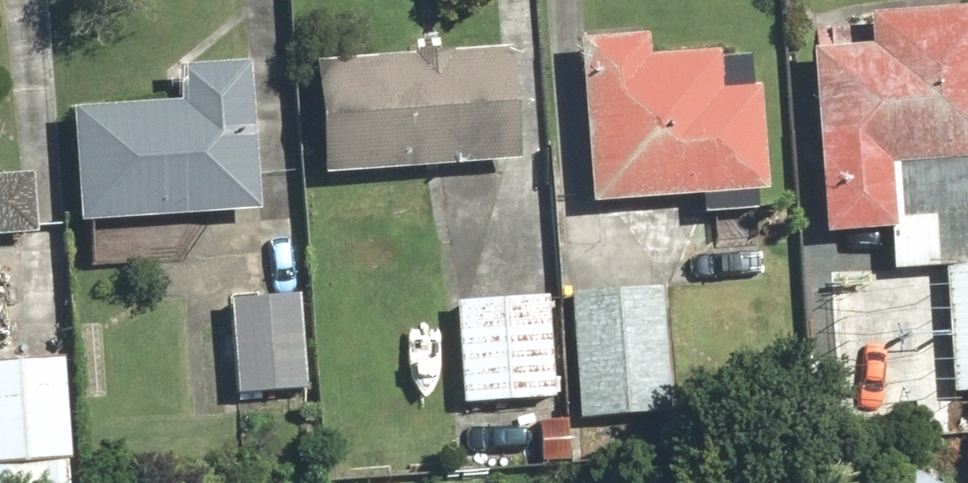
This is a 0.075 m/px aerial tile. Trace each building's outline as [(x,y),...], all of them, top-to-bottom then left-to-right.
[(798,45),(814,234),(888,227),(882,164),(967,157),(967,0),(954,0),(857,8),(859,39),(798,45)] [(636,31),(567,36),(580,197),(753,183),(745,87),(709,90),(705,47),(638,52),(636,31)] [(299,60),(308,171),(506,155),(497,44),(299,60)] [(168,97),(62,106),(71,218),(252,203),(240,57),(166,63),(168,97)] [(27,230),(23,171),(0,173),(0,232),(27,230)] [(659,287),(566,290),(570,414),(663,412),(659,287)] [(295,295),(223,297),(226,393),(298,391),(295,295)] [(541,295),(450,298),(454,402),(544,400),(541,295)] [(0,353),(0,482),(65,482),(60,350),(0,353)] [(899,465),(888,482),(928,482),(899,465)]
